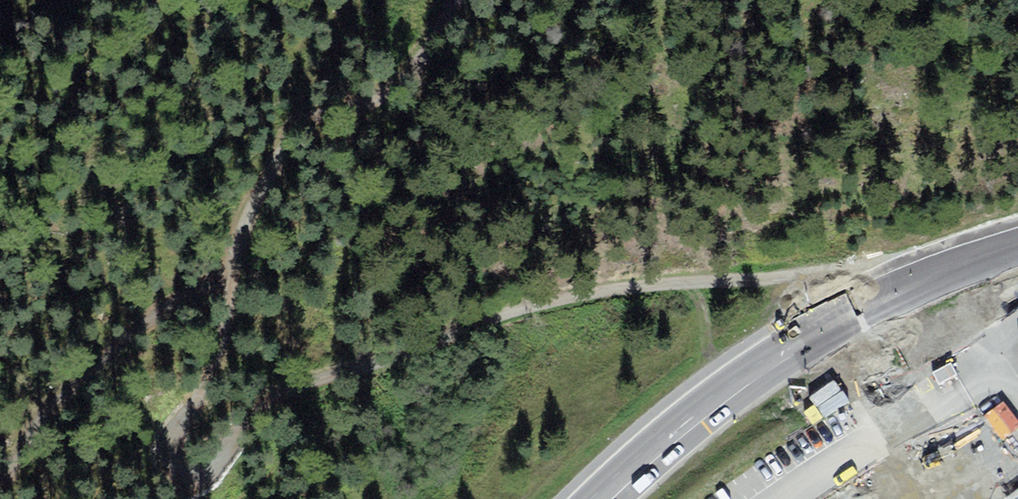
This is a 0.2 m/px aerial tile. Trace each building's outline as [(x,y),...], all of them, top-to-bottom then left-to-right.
[(958,377),(951,365),(933,375),(940,387),(958,377)]
